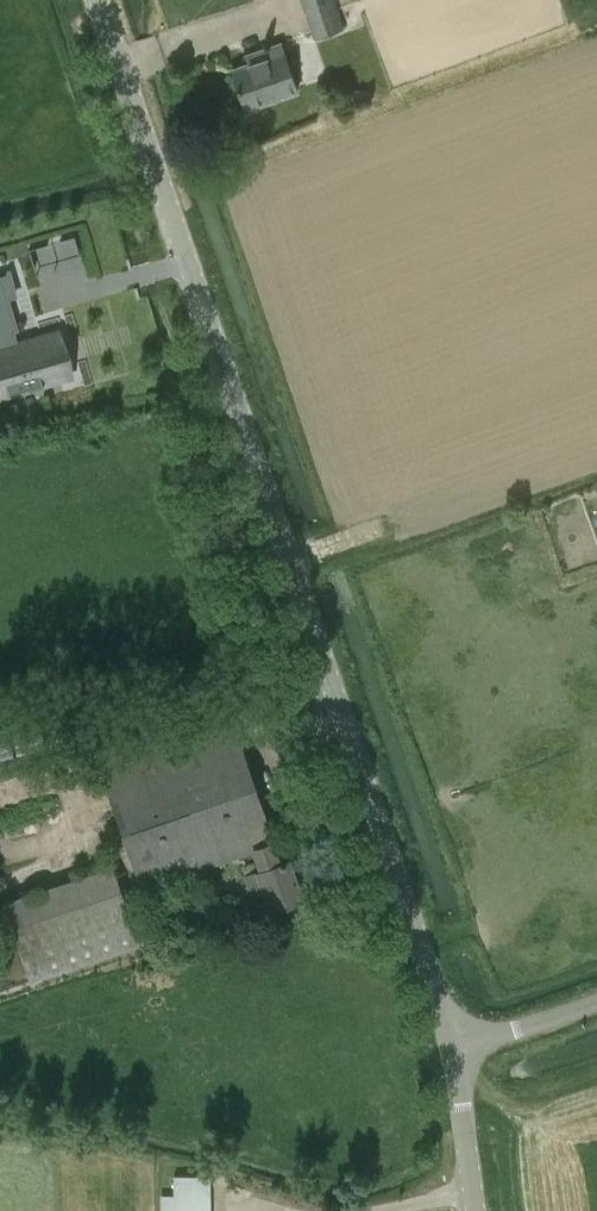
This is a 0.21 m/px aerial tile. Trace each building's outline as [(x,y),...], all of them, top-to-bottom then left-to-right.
[(338,9),(335,0),(301,0),(314,38),(344,27),(338,9)] [(144,72),(163,69),(159,50),(140,54),(144,72)] [(233,79),(246,116),(300,97),(284,53),(265,60),(267,67),(233,79)] [(17,339),(11,290),(13,290),(11,267),(0,269),(0,342),(17,339)] [(0,396),(66,377),(53,334),(0,350),(0,395),(0,396)] [(253,852),(259,870),(255,871),(269,911),(304,899),(290,859),(281,862),(274,844),(276,843),(235,724),(100,771),(141,891),(253,852)] [(119,864),(7,892),(29,976),(141,948),(119,864)] [(160,1192),(161,1210),(211,1210),(210,1175),(173,1176),(174,1196),(169,1196),(169,1192),(160,1192)]
